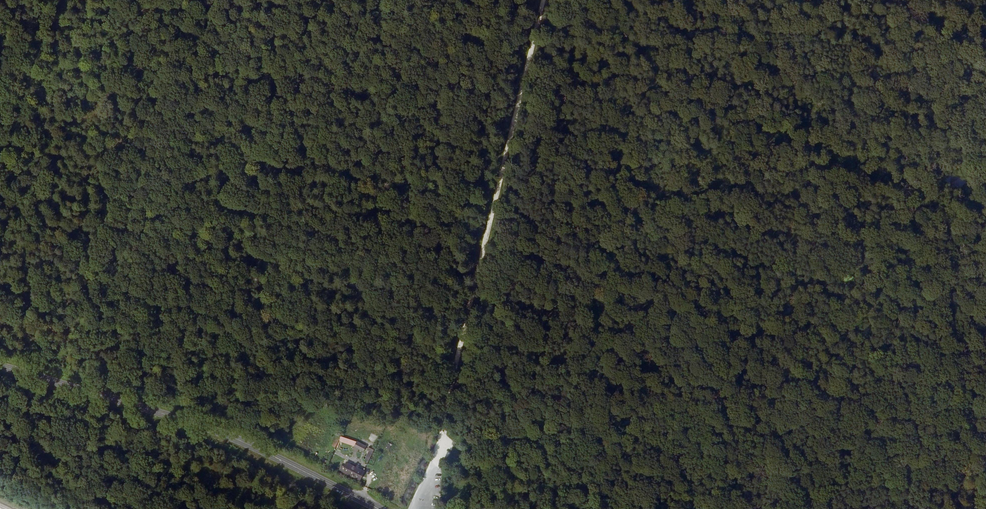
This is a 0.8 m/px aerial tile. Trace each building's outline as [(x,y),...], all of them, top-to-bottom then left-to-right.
[(364,449),(366,445),(342,436),(339,441),(364,449)] [(364,462),(368,463),(374,450),(368,447),(367,450),(369,451),(364,462)] [(360,479),(363,471),(346,463),(342,471),(360,479)]
